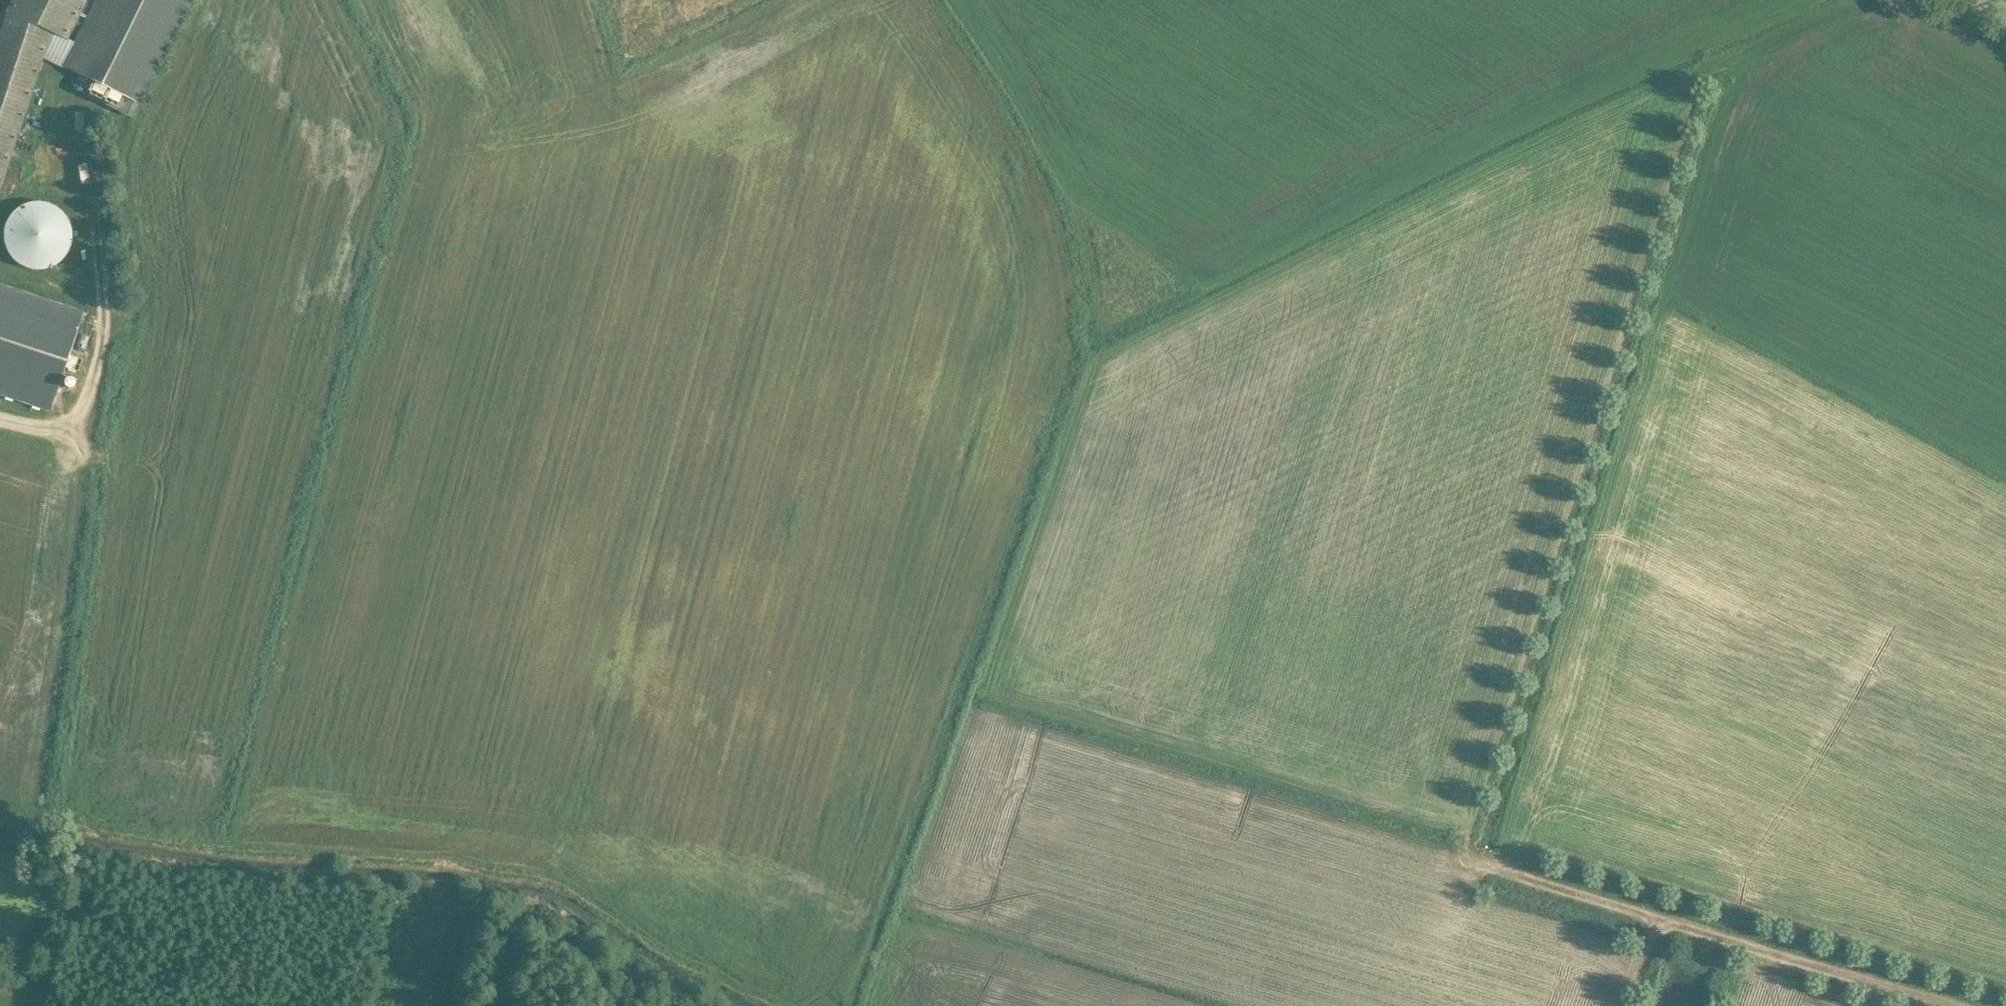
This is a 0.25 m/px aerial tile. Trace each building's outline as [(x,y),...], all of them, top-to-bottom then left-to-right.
[(45,57),(140,104),(190,0),(98,0),(76,44),(68,40),(87,0),(14,0),(8,11),(0,37),(0,191),(45,57)] [(38,268),(56,264),(64,257),(70,247),(72,232),(69,218),(60,209),(48,203),(36,201),(23,206),(14,211),(7,222),(5,235),(7,249),(15,259),(25,266),(38,268)] [(47,408),(82,307),(0,282),(0,392),(47,408)]
